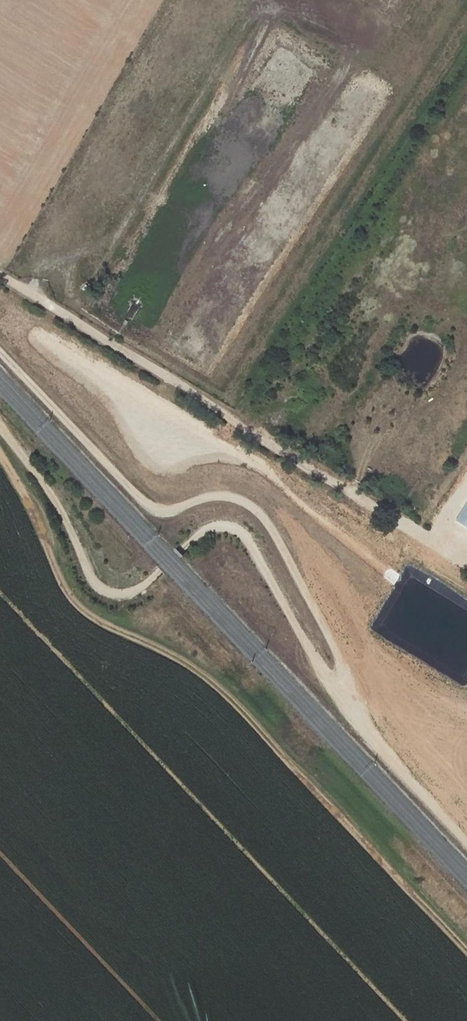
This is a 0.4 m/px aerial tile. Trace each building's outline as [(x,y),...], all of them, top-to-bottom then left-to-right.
[(453,520),(466,529),(466,498),(453,520)]
